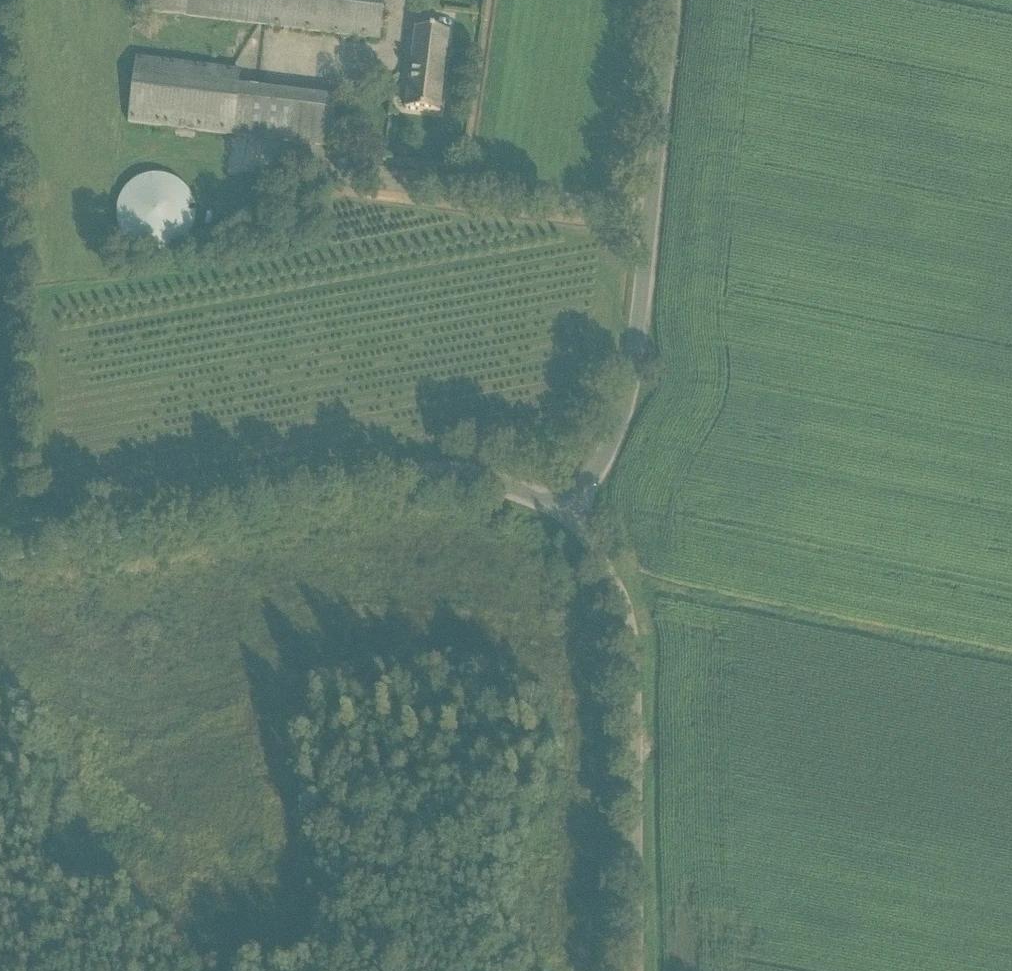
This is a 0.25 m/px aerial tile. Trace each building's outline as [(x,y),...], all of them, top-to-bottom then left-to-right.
[(134,10),(183,16),(377,40),(382,0),(135,0),(134,10)] [(415,30),(408,90),(405,110),(439,114),(449,34),(415,30)] [(135,60),(127,123),(330,147),(336,100),(238,88),(240,73),(135,60)] [(161,174),(154,174),(146,175),(142,177),(135,180),(129,184),(123,190),(121,197),(118,205),(117,215),(118,224),(121,233),(126,239),(131,244),(134,247),(142,250),(147,252),(153,253),(161,252),(167,252),(175,249),(180,245),(186,240),(190,234),(193,229),(195,223),(196,218),(196,212),(195,206),(193,200),(191,193),(188,189),(184,185),(179,181),(173,178),(166,176),(161,174)]
